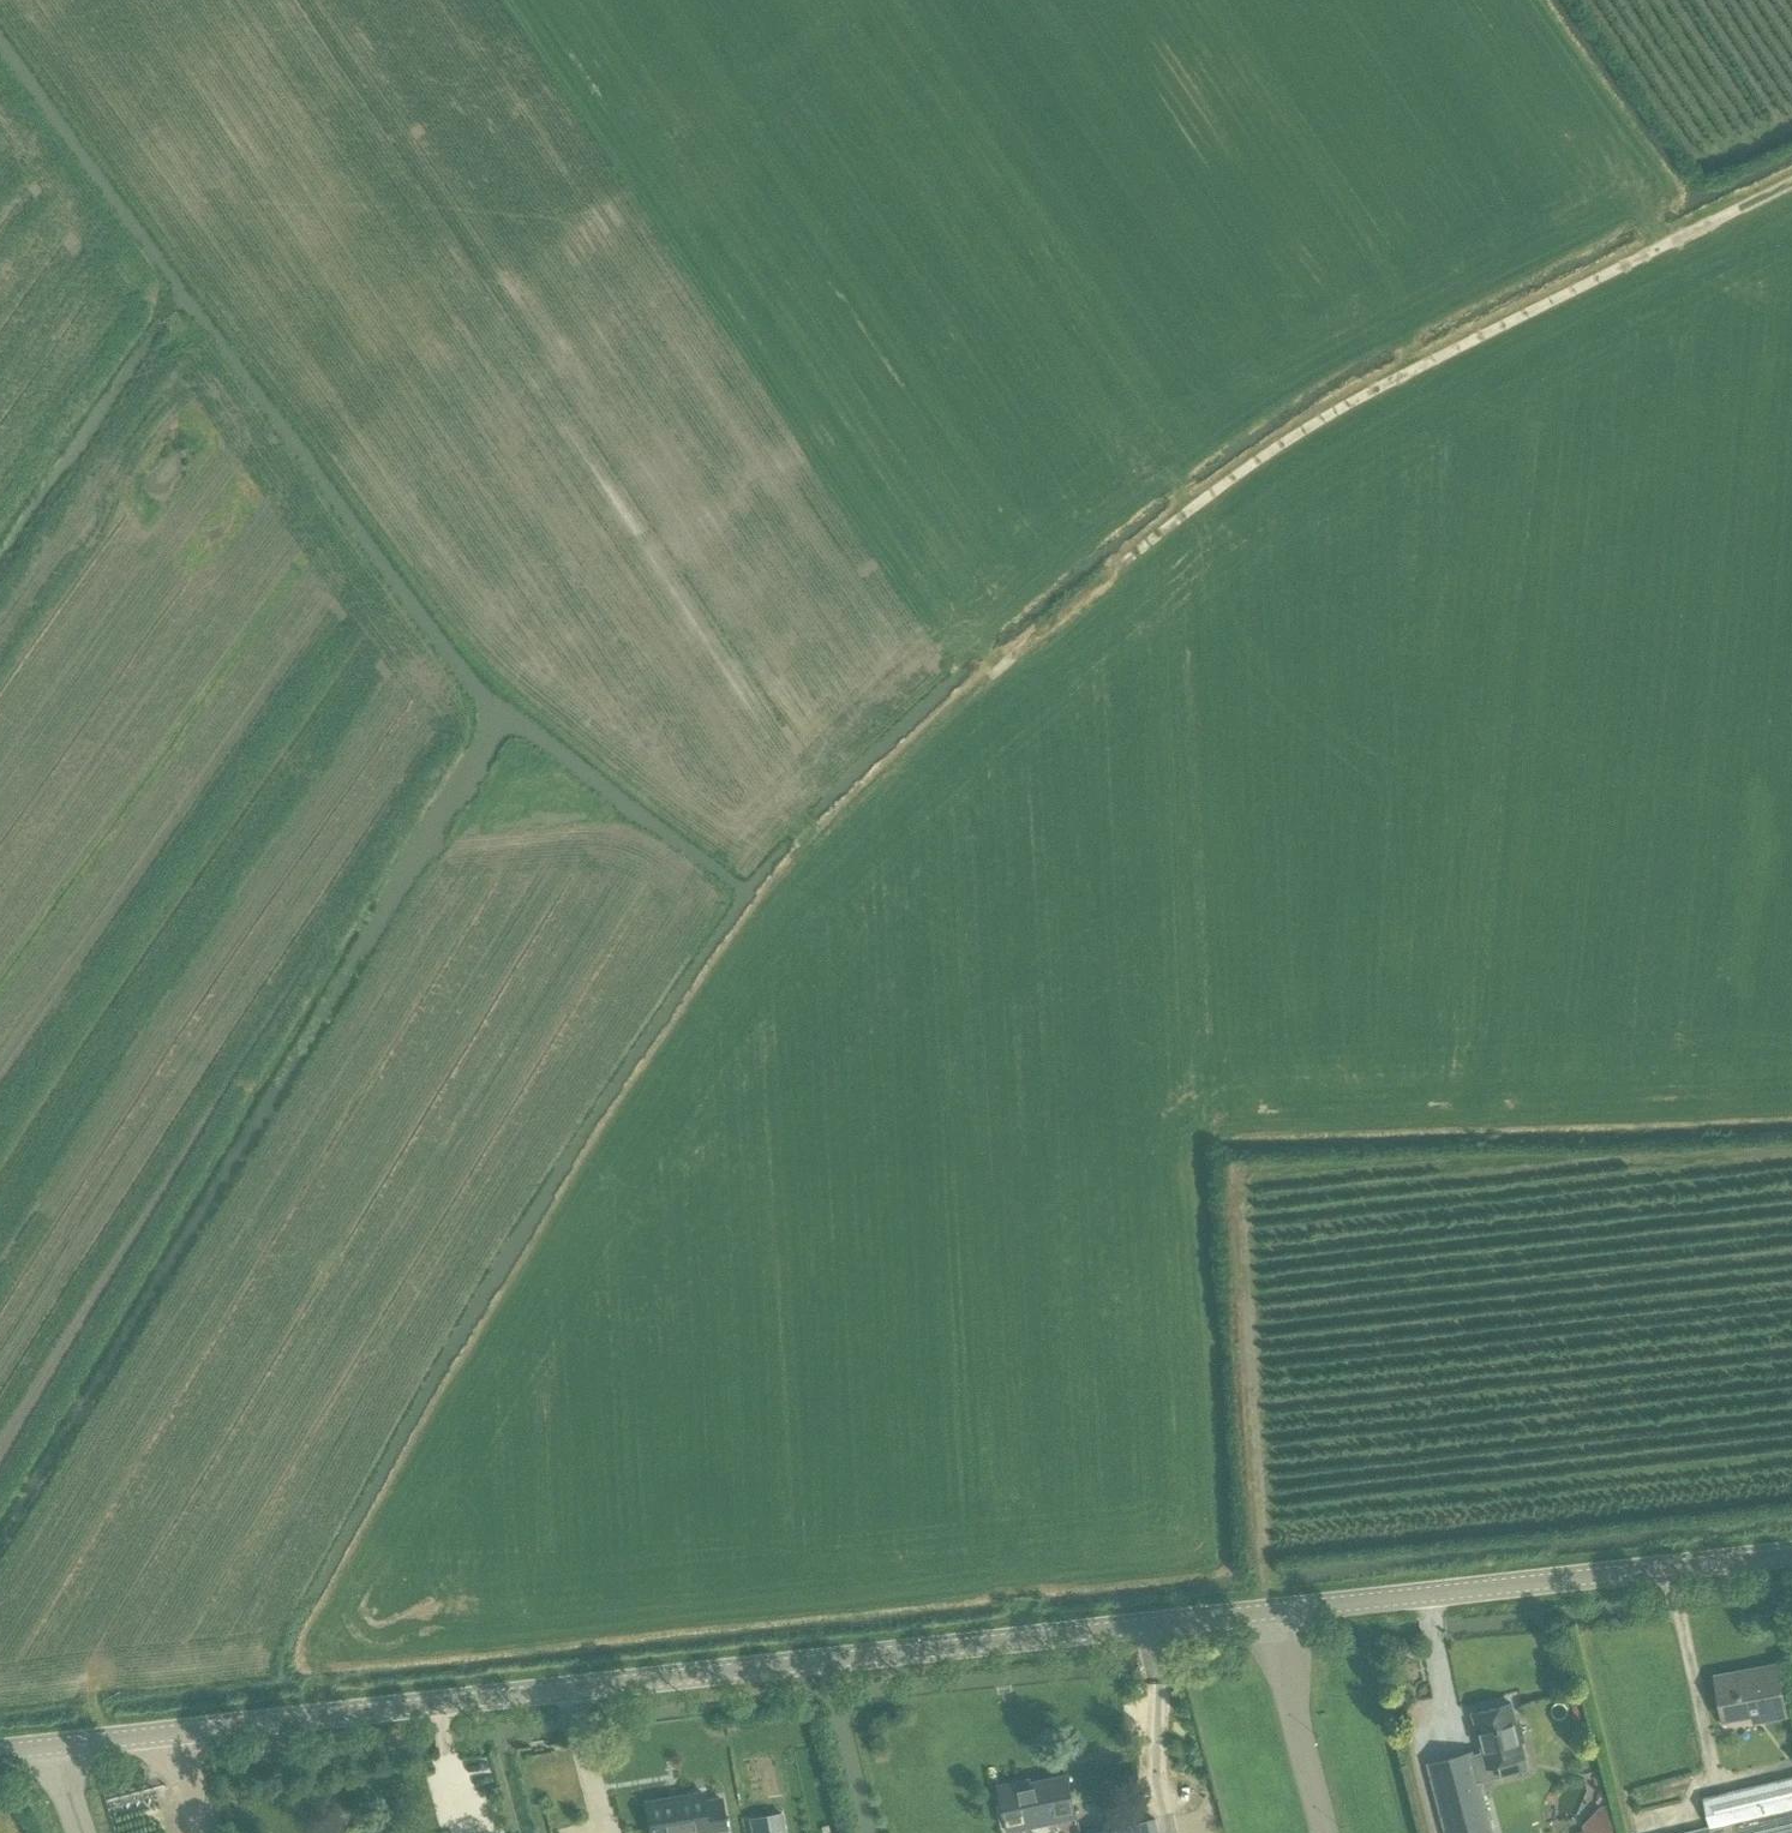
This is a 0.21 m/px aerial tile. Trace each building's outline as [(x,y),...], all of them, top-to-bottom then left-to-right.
[(1754,1719),(1786,1714),(1777,1664),(1716,1675),(1723,1717),(1753,1712),(1754,1719)] [(1484,1752),(1472,1755),(1479,1781),(1511,1773),(1508,1761),(1525,1757),(1521,1741),(1524,1740),(1519,1722),(1516,1723),(1511,1703),(1474,1713),(1484,1752)] [(1010,1830),(1076,1816),(1068,1776),(1021,1786),(1020,1781),(1000,1785),(1010,1830)] [(1704,1797),(1710,1827),(1684,1832),(1791,1832),(1791,1776),(1704,1797)] [(709,1830),(703,1791),(678,1795),(678,1798),(647,1803),(651,1832),(691,1832),(709,1830)] [(1610,1803),(1600,1806),(1582,1825),(1583,1831),(1576,1832),(1617,1832),(1610,1803)] [(753,1832),(784,1832),(781,1814),(751,1819),(753,1832)] [(1155,1818),(1085,1832),(1158,1832),(1155,1818)]
